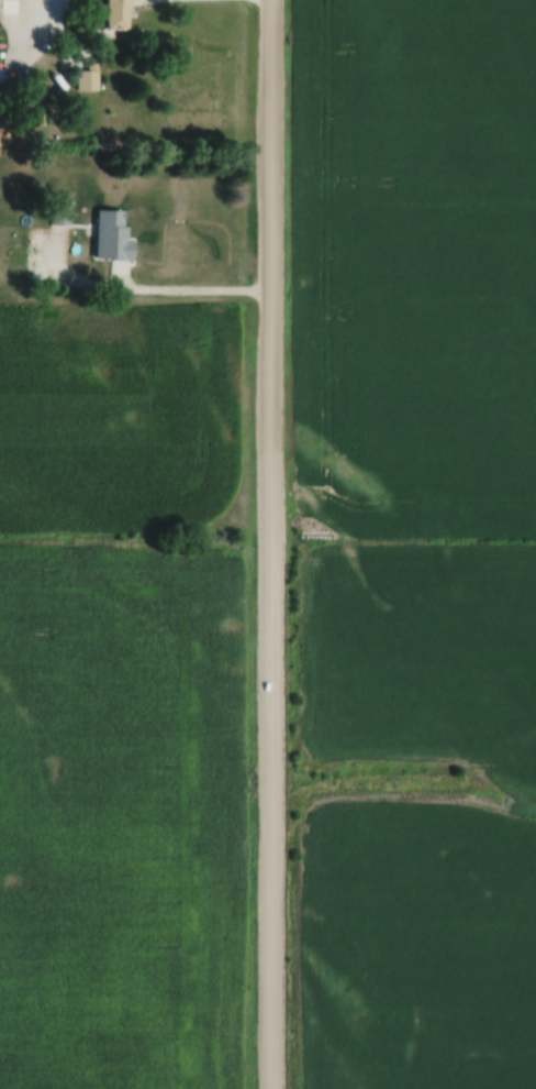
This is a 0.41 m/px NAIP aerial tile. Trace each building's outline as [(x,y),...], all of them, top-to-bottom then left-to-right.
[(103,30),(125,30),(125,0),(103,0),(103,30)] [(96,91),(96,70),(74,70),(74,91),(96,91)] [(87,256),(114,256),(114,230),(87,230),(87,256)]
